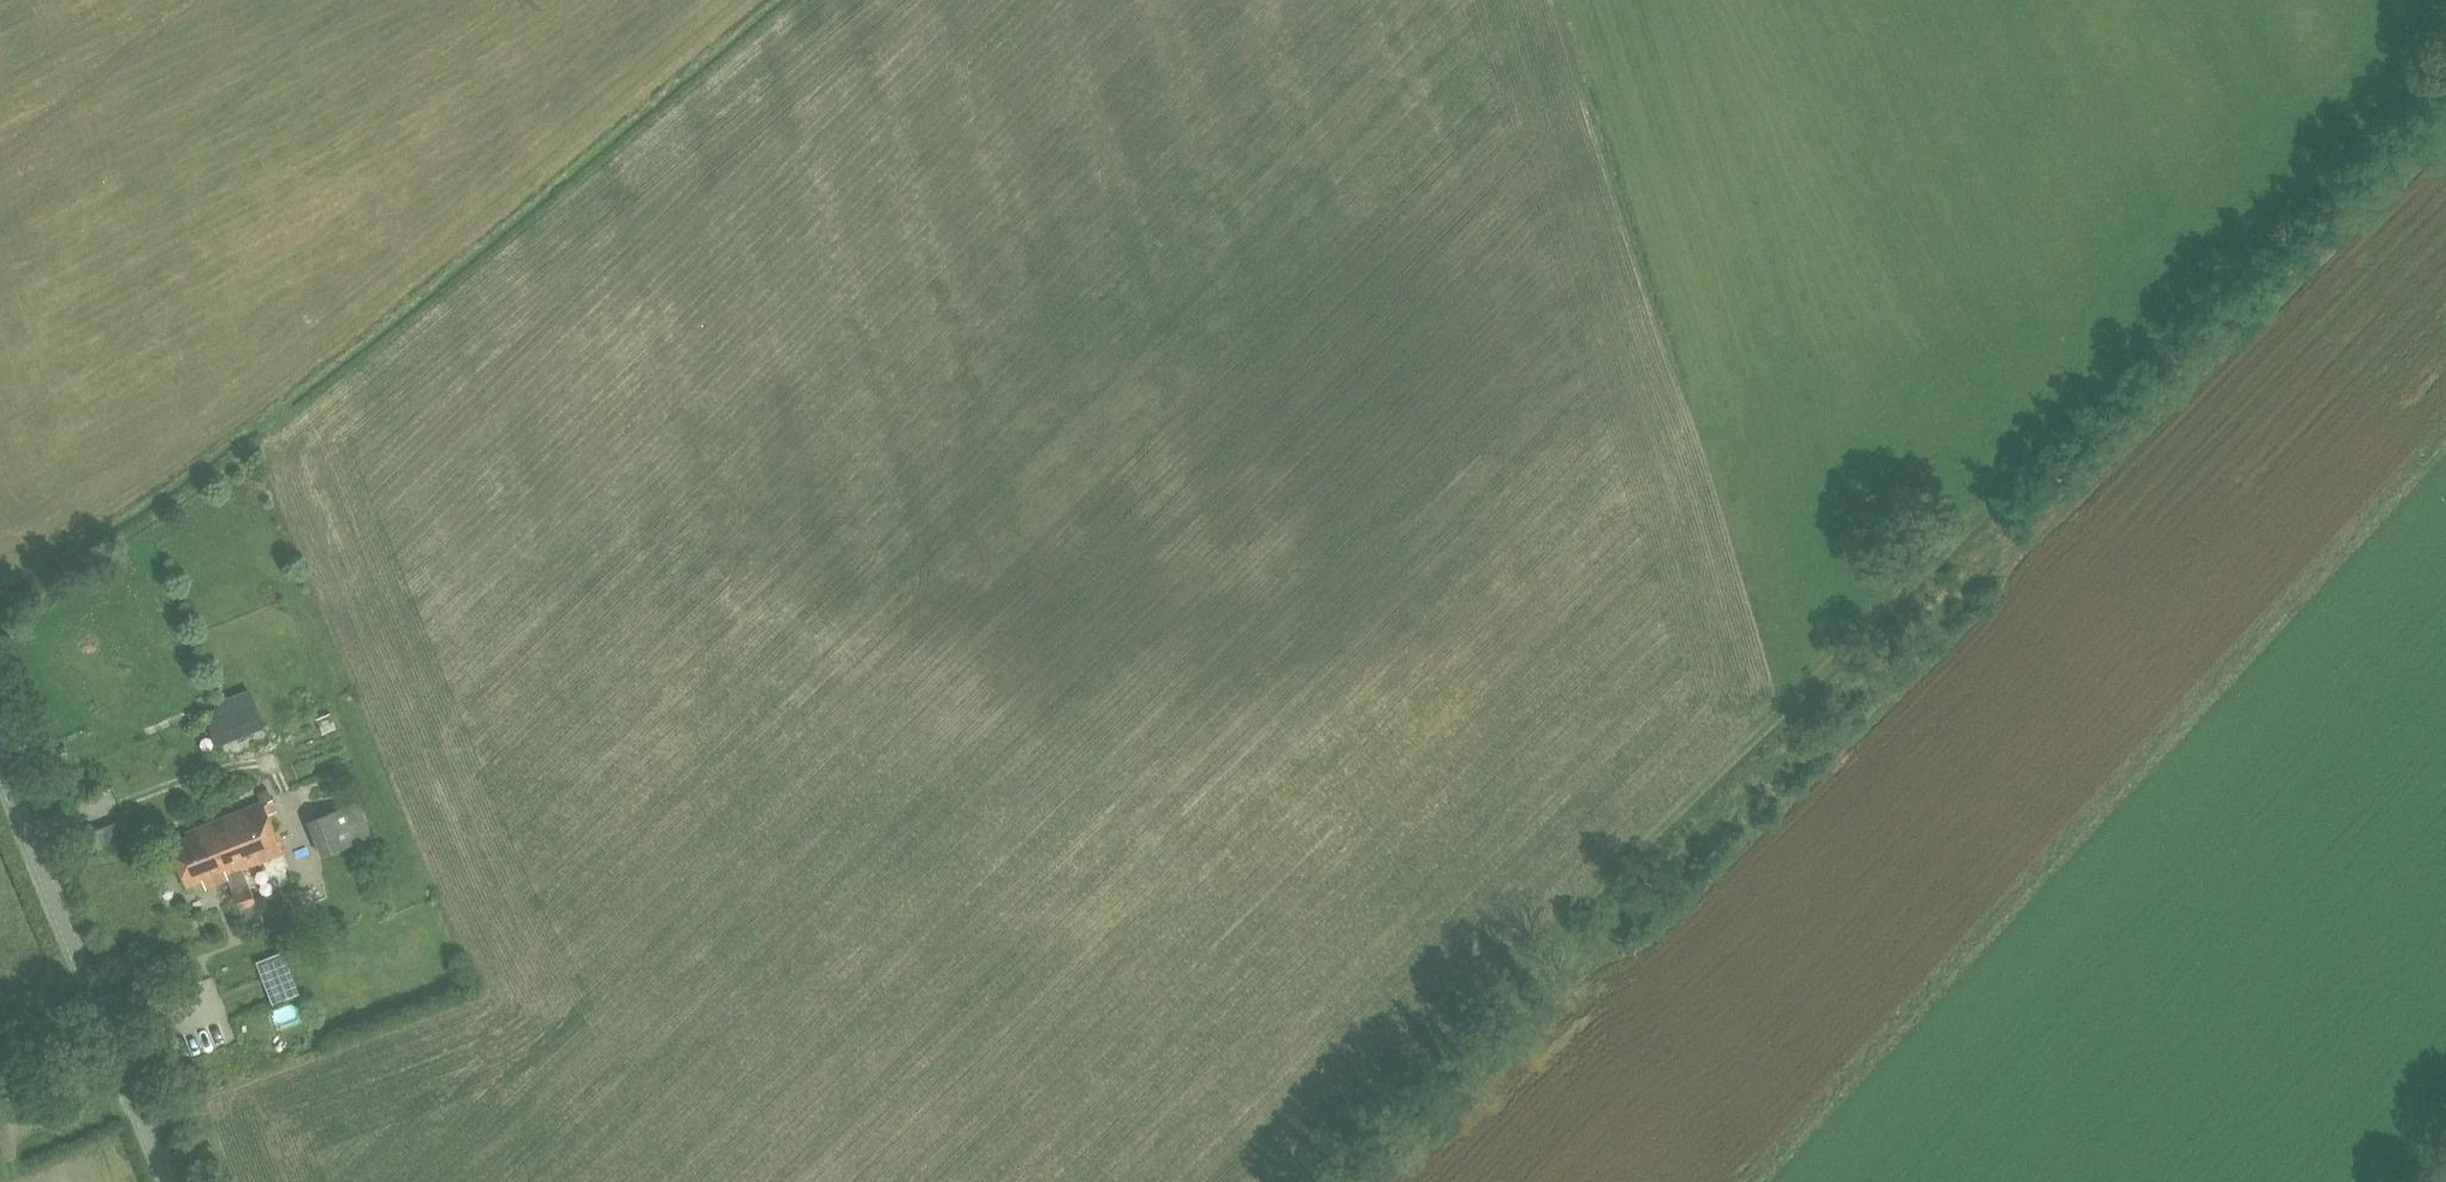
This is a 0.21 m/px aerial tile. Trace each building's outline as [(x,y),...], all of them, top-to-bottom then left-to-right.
[(206,716),(216,743),(263,725),(250,691),(214,705),(216,712),(206,716)] [(223,817),(243,867),(283,852),(264,801),(223,817)] [(307,819),(320,854),(362,837),(349,803),(307,819)] [(243,867),(223,817),(189,831),(191,835),(171,842),(188,885),(225,870),(246,924),(263,917),(243,867)] [(119,839),(130,835),(124,818),(113,822),(119,839)] [(261,965),(268,993),(292,987),(285,959),(261,965)]
